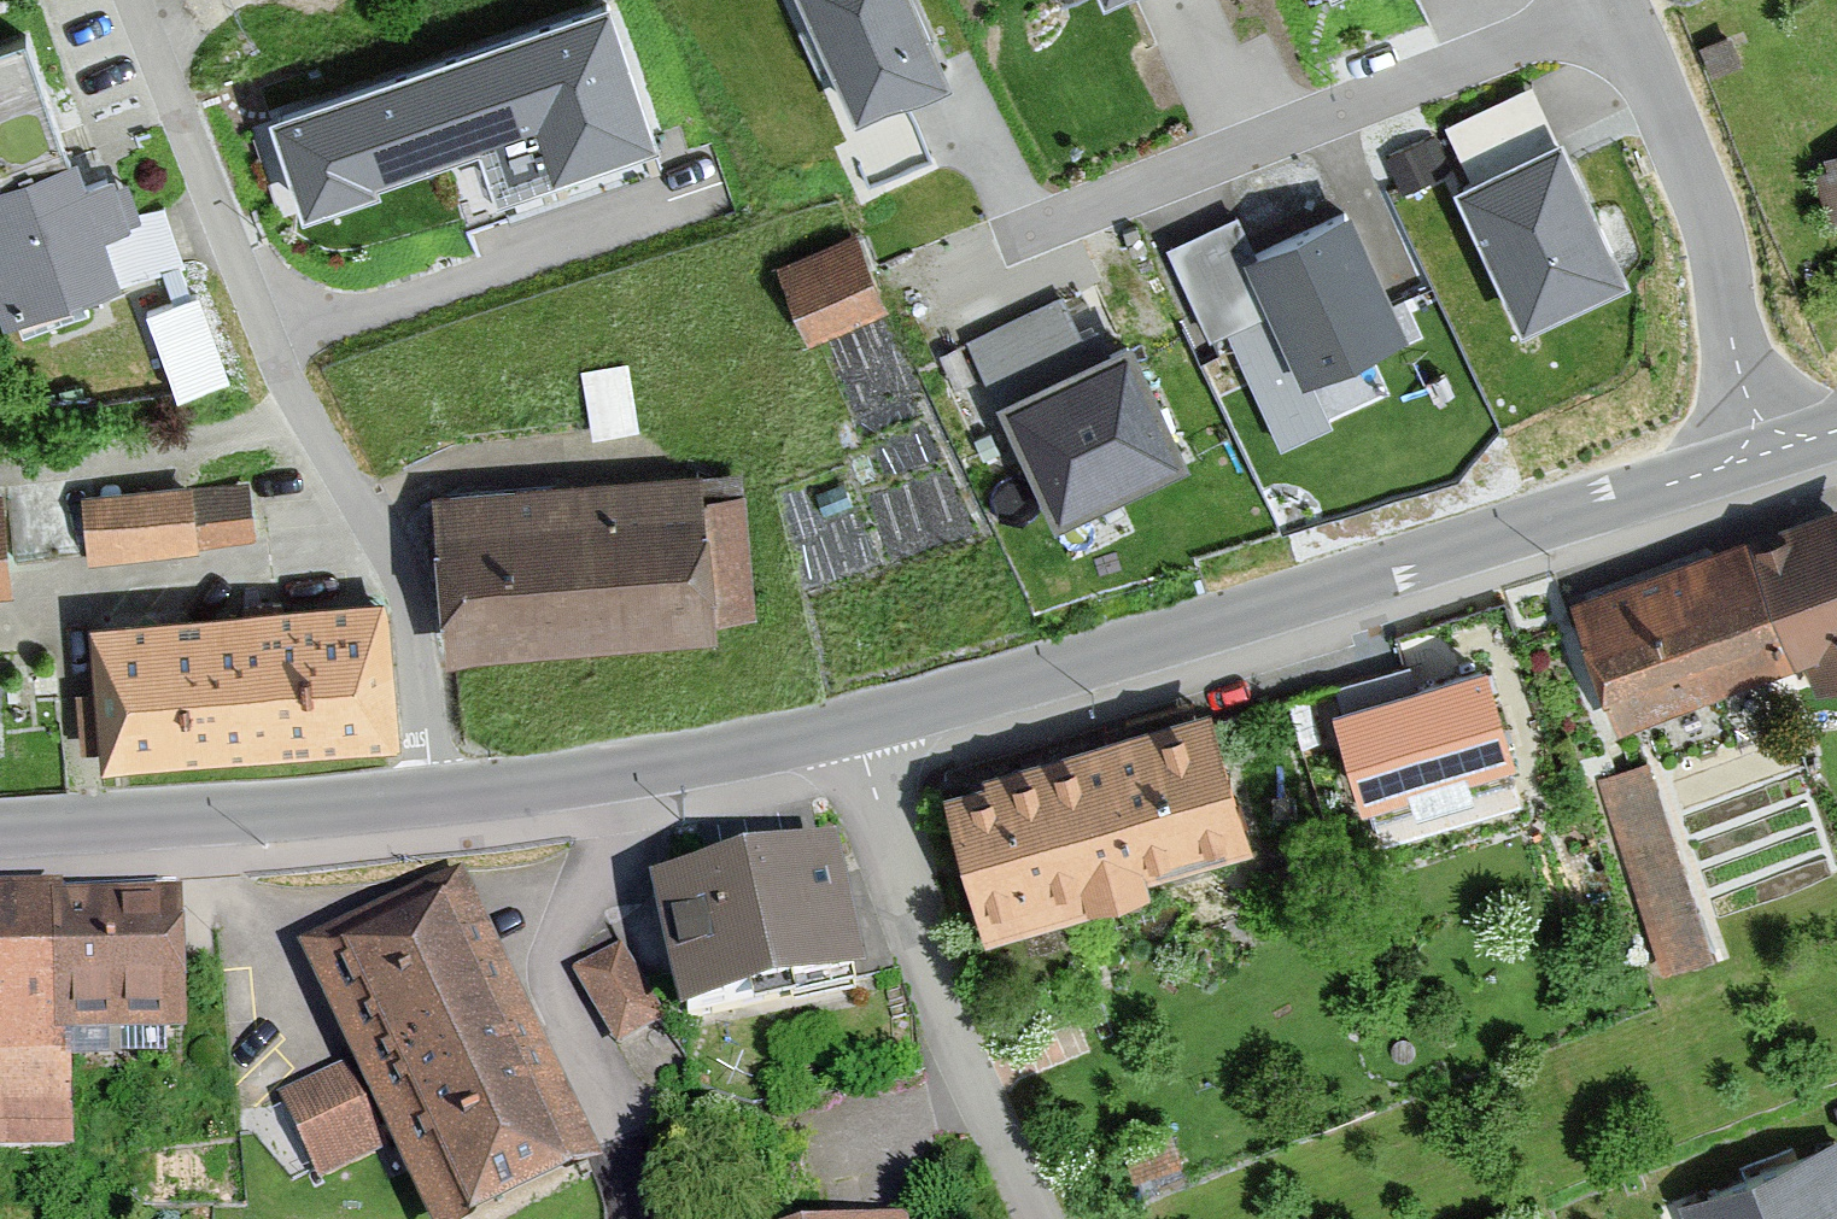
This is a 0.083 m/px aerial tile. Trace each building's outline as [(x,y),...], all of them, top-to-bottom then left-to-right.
[(852,132),(953,87),(914,0),(792,0),(852,132)] [(1106,16),(1140,0),(1099,0),(1106,16)] [(610,9),(271,128),(303,217),(476,157),(497,216),(662,157),(610,9)] [(25,46),(0,55),(0,194),(69,169),(25,46)] [(1469,194),(1455,200),(1520,341),(1628,291),(1561,147),(1553,151),(1530,101),(1444,140),(1469,194)] [(1823,165),(1826,175),(1811,180),(1827,229),(1836,226),(1836,160),(1823,165)] [(80,166),(69,169),(0,194),(0,309),(8,330),(122,290),(105,241),(131,232),(113,182),(89,190),(80,166)] [(1239,231),(1165,266),(1207,356),(1269,327),(1302,397),(1409,348),(1351,222),(1255,266),(1239,231)] [(777,275),(809,344),(883,310),(852,241),(777,275)] [(145,286),(181,378),(234,358),(198,265),(145,286)] [(1062,313),(964,359),(1044,531),(1181,467),(1129,354),(1090,372),(1062,313)] [(697,481),(435,500),(447,664),(715,645),(713,623),(752,620),(743,503),(699,506),(697,481)] [(246,491),(188,499),(187,490),(81,501),(87,565),(197,555),(254,547),(246,491)] [(1574,609),(1619,729),(1806,660),(1820,698),(1836,691),(1836,512),(1574,609)] [(392,753),(381,601),(90,622),(101,774),(392,753)] [(1515,773),(1487,676),(1334,721),(1362,817),(1515,773)] [(1213,715),(941,790),(984,945),(1153,899),(1147,876),(1250,848),(1213,715)] [(1659,744),(1600,761),(1656,953),(1715,936),(1659,744)] [(837,827),(652,868),(682,1002),(867,961),(837,827)] [(450,876),(286,953),(342,1073),(278,1104),(319,1191),(391,1157),(420,1218),(521,1218),(596,1184),(450,876)] [(0,901),(0,1165),(75,1164),(73,1065),(183,1063),(180,908),(60,911),(60,900),(0,901)] [(656,1032),(618,958),(576,979),(613,1053),(656,1032)] [(1122,1153),(1133,1186),(1180,1171),(1169,1138),(1122,1153)] [(1834,1147),(1675,1205),(1680,1218),(1836,1218),(1836,1154),(1834,1147)] [(905,1208),(839,1218),(906,1218),(905,1208)]
